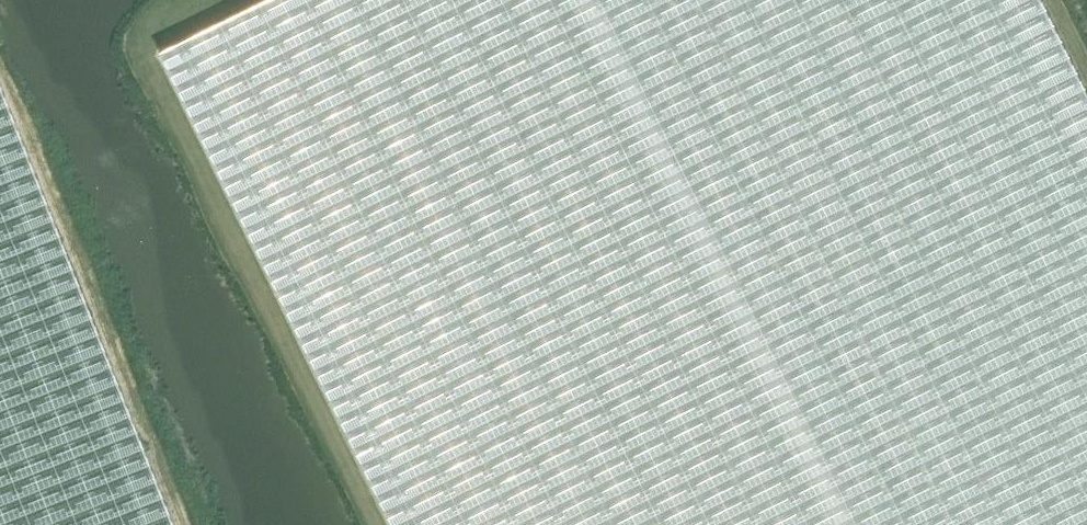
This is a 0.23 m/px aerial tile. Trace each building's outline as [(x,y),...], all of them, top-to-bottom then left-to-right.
[(163,55),(393,524),(1086,524),(1086,95),(1040,0),(274,0),(163,55)] [(0,94),(0,524),(170,524),(0,94)]
